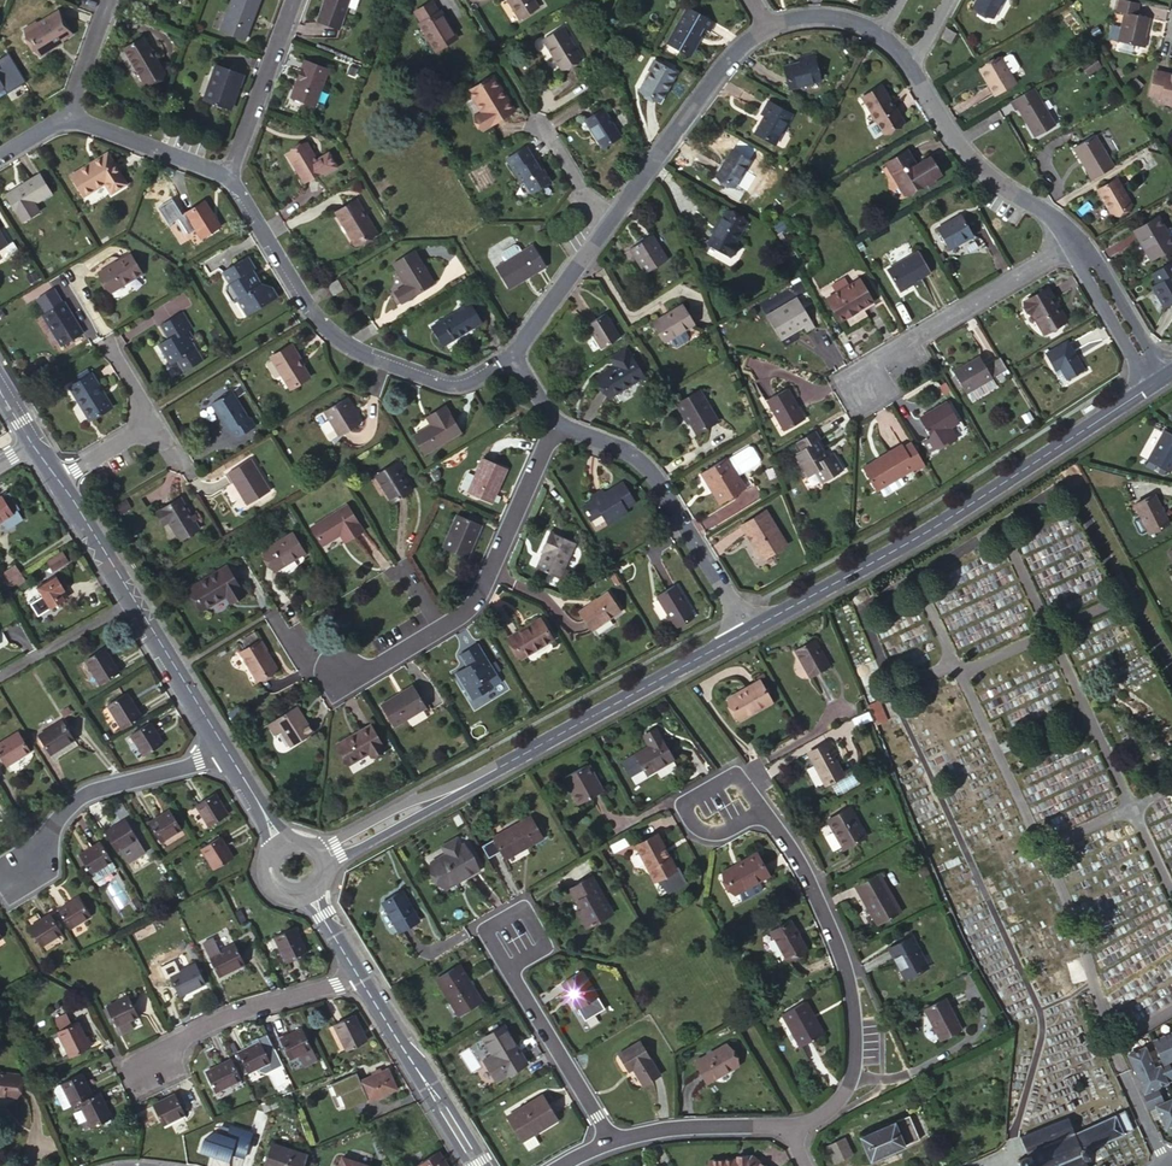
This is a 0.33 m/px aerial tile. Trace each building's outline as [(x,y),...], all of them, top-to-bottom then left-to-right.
[(259,0),(231,0),(219,31),(244,40),(259,0)] [(349,0),(324,0),(321,8),(322,9),(318,21),(339,29),(349,0)] [(519,20),(537,8),(532,0),(506,0),(519,20)] [(973,7),(993,18),(1002,0),(976,0),(973,7)] [(1120,0),(1119,0),(1116,13),(1124,14),(1117,42),(1143,48),(1145,38),(1147,30),(1144,29),(1146,19),(1139,17),(1141,5),(1120,0)] [(688,8),(668,45),(689,57),(704,31),(708,32),(713,23),(688,8)] [(51,45),(59,41),(69,34),(57,13),(36,26),(35,24),(23,31),(39,57),(53,49),(51,45)] [(442,23),(436,13),(419,22),(426,33),(424,35),(441,62),(461,50),(444,22),(442,23)] [(579,58),(562,29),(542,41),(560,70),(579,58)] [(948,29),(943,39),(952,44),(956,34),(948,29)] [(137,43),(134,44),(142,58),(144,57),(137,43)] [(142,58),(134,44),(118,54),(139,90),(157,79),(144,57),(142,58)] [(1005,59),(1012,71),(1019,66),(1012,54),(1005,59)] [(811,56),(801,59),(803,64),(798,65),(784,69),(789,90),(819,81),(811,56)] [(1015,84),(1000,59),(979,71),(993,96),(1015,84)] [(314,106),(327,70),(304,62),(291,98),(314,106)] [(655,65),(651,73),(640,92),(658,103),(673,74),(655,65)] [(233,89),(237,90),(243,76),(215,67),(210,81),(213,81),(206,102),(216,105),(217,102),(226,105),(233,89)] [(1155,72),(1149,96),(1161,99),(1160,103),(1171,106),(1171,79),(1167,78),(1167,75),(1155,72)] [(513,113),(492,79),(469,93),(483,115),(475,120),(483,133),(513,113)] [(1135,79),(1129,86),(1136,92),(1142,85),(1135,79)] [(213,81),(210,81),(202,100),(206,102),(213,81)] [(902,123),(880,88),(863,99),(884,134),(902,123)] [(230,111),(237,90),(233,89),(226,105),(217,102),(216,105),(230,111)] [(1055,127),(1032,89),(1009,103),(1014,113),(1018,110),(1034,139),(1055,127)] [(774,144),(790,115),(768,103),(760,116),(763,117),(754,133),(774,144)] [(602,111),(584,121),(601,148),(618,138),(602,111)] [(1090,181),(1114,168),(1095,135),(1072,149),(1090,181)] [(304,145),(286,156),(303,183),(320,172),(322,175),(335,168),(326,154),(314,161),(304,145)] [(539,171),(525,148),(505,159),(520,184),(523,182),(530,194),(549,183),(541,170),(539,171)] [(734,188),(749,162),(731,152),(715,178),(734,188)] [(924,184),(927,189),(935,184),(934,181),(941,177),(935,167),(928,172),(923,163),(915,168),(906,153),(886,165),(904,196),(924,184)] [(106,155),(70,176),(82,197),(103,185),(109,194),(123,185),(106,155)] [(930,159),(923,163),(928,172),(935,167),(930,159)] [(38,175),(4,195),(15,215),(50,194),(38,175)] [(1131,206),(1116,180),(1097,190),(1112,217),(1131,206)] [(375,233),(355,200),(335,213),(354,245),(375,233)] [(203,202),(184,213),(200,239),(219,228),(203,202)] [(726,212),(720,223),(714,233),(708,244),(730,257),(737,245),(734,243),(745,223),(726,212)] [(961,216),(937,230),(948,250),(972,236),(961,216)] [(1157,218),(1133,231),(1151,261),(1171,248),(1171,244),(1157,218)] [(714,233),(720,223),(718,221),(712,231),(714,233)] [(652,236),(629,250),(643,274),(666,260),(652,236)] [(504,262),(495,268),(508,290),(545,269),(531,246),(521,252),(504,262)] [(501,257),(504,262),(521,252),(517,247),(513,246),(502,253),(501,257)] [(393,293),(400,304),(432,284),(412,252),(391,265),(404,287),(393,293)] [(929,273),(918,254),(886,272),(898,293),(908,287),(908,285),(929,273)] [(234,296),(238,304),(245,306),(257,299),(260,303),(275,293),(270,284),(260,285),(260,286),(256,286),(248,272),(250,272),(252,266),(247,256),(221,272),(228,283),(225,285),(223,290),(229,299),(234,296)] [(129,257),(98,275),(109,293),(140,274),(129,257)] [(1149,276),(1155,286),(1151,288),(1164,309),(1171,304),(1171,262),(1149,276)] [(836,294),(849,286),(845,279),(832,286),(836,294)] [(860,280),(849,286),(836,294),(825,301),(838,323),(873,302),(860,280)] [(328,287),(331,291),(334,296),(343,291),(338,281),(328,287)] [(1052,306),(1056,304),(1047,289),(1026,301),(1045,334),(1063,324),(1052,306)] [(24,308),(32,321),(42,337),(39,339),(48,354),(70,341),(50,310),(47,312),(40,299),(24,308)] [(245,306),(238,304),(244,313),(260,303),(257,299),(245,306)] [(796,299),(766,316),(780,341),(802,328),(805,333),(813,328),(796,299)] [(1067,321),(1056,304),(1052,306),(1063,324),(1067,321)] [(675,348),(686,342),(687,337),(683,331),(693,325),(682,306),(654,321),(666,341),(667,340),(671,347),(675,348)] [(468,307),(440,323),(444,328),(435,334),(442,345),(477,323),(468,307)] [(180,312),(177,314),(187,331),(191,328),(180,312)] [(157,326),(163,337),(168,334),(171,337),(165,341),(156,346),(168,365),(175,362),(182,373),(204,359),(186,331),(187,331),(177,314),(157,326)] [(586,326),(595,320),(592,314),(583,319),(586,326)] [(604,315),(595,320),(586,326),(600,350),(618,339),(604,315)] [(42,337),(32,321),(29,324),(39,339),(42,337)] [(663,343),(666,341),(654,321),(651,323),(663,343)] [(444,328),(440,323),(432,328),(435,334),(444,328)] [(1063,375),(1066,380),(1083,369),(1066,341),(1044,354),(1054,372),(1059,369),(1063,375)] [(291,345),(270,359),(289,389),(308,378),(302,366),(304,365),(291,345)] [(630,358),(624,349),(608,358),(613,368),(596,378),(608,398),(642,377),(636,367),(639,366),(632,356),(630,358)] [(978,357),(952,373),(954,376),(959,384),(965,395),(992,379),(985,368),(978,357)] [(1000,360),(992,364),(999,375),(1006,370),(1000,360)] [(992,364),(985,368),(992,379),(999,375),(992,364)] [(109,409),(89,375),(67,389),(73,400),(76,398),(90,421),(109,409)] [(1063,375),(1058,377),(1061,383),(1066,380),(1063,375)] [(954,376),(950,379),(955,386),(959,384),(954,376)] [(969,396),(973,402),(986,394),(983,388),(969,396)] [(803,421),(786,390),(766,402),(783,432),(803,421)] [(675,405),(681,416),(684,414),(688,422),(695,434),(716,422),(699,391),(675,405)] [(252,428),(229,393),(210,405),(227,431),(229,429),(235,439),(252,428)] [(344,399),(324,413),(339,437),(358,424),(348,409),(350,408),(344,399)] [(955,440),(949,428),(958,423),(947,404),(919,420),(930,439),(923,443),(928,453),(937,448),(938,450),(955,440)] [(458,435),(443,409),(426,418),(429,426),(412,437),(424,455),(458,435)] [(1163,429),(1147,459),(1168,472),(1171,465),(1171,434),(1163,429)] [(795,444),(799,451),(815,442),(818,440),(814,433),(795,444)] [(824,457),(815,442),(799,451),(793,455),(806,477),(815,473),(821,484),(842,471),(832,454),(824,457)] [(922,461),(910,442),(902,447),(901,446),(879,459),(881,462),(863,472),(875,492),(878,490),(900,478),(914,469),(913,466),(922,461)] [(747,445),(726,458),(736,475),(758,462),(759,458),(751,446),(747,445)] [(707,481),(721,505),(746,490),(736,475),(726,458),(700,475),(705,482),(707,481)] [(481,459),(466,494),(490,504),(505,469),(481,459)] [(881,462),(879,459),(861,469),(863,472),(881,462)] [(268,492),(248,460),(226,473),(246,506),(268,492)] [(916,472),(925,467),(922,461),(913,466),(914,469),(916,472)] [(400,475),(403,473),(404,472),(397,462),(375,476),(392,503),(411,492),(405,483),(400,475)] [(438,472),(431,476),(435,482),(438,480),(440,475),(438,472)] [(408,482),(403,473),(400,475),(405,483),(408,482)] [(903,484),(900,478),(878,490),(881,497),(903,484)] [(705,482),(719,506),(721,505),(707,481),(705,482)] [(605,498),(603,495),(601,491),(591,498),(592,502),(582,508),(589,520),(600,514),(606,524),(624,513),(622,509),(633,502),(622,484),(611,490),(613,493),(605,498)] [(5,494),(0,497),(0,520),(11,513),(5,504),(9,500),(5,494)] [(1168,523),(1153,494),(1134,504),(1149,533),(1168,523)] [(178,500),(158,512),(165,524),(167,523),(178,541),(196,530),(178,500)] [(345,507),(310,528),(321,547),(339,536),(343,543),(361,532),(345,507)] [(165,524),(158,512),(155,514),(162,526),(165,524)] [(765,512),(740,526),(760,561),(785,546),(765,512)] [(455,516),(441,550),(466,561),(481,527),(455,516)] [(558,579),(574,543),(549,532),(539,552),(542,554),(535,569),(558,579)] [(291,534),(262,552),(274,571),(303,554),(291,534)] [(58,552),(45,560),(51,569),(63,561),(58,552)] [(2,588),(4,586),(9,584),(22,575),(15,565),(0,575),(0,585),(2,588)] [(200,611),(223,597),(227,595),(232,602),(242,596),(224,569),(188,590),(200,611)] [(563,581),(568,572),(563,570),(558,579),(563,581)] [(64,591),(56,576),(38,586),(49,607),(64,599),(60,593),(64,591)] [(656,598),(669,621),(688,609),(674,587),(656,598)] [(606,594),(578,612),(590,631),(618,612),(606,594)] [(227,595),(223,597),(228,605),(232,602),(227,595)] [(688,609),(669,621),(674,628),(693,616),(688,609)] [(539,620),(508,639),(520,659),(551,640),(539,620)] [(828,666),(814,639),(795,650),(810,676),(828,666)] [(258,642),(237,655),(254,681),(273,670),(262,652),(264,651),(258,642)] [(500,682),(478,646),(459,657),(465,669),(454,676),(470,702),(491,689),(499,684),(500,682)] [(118,674),(104,649),(85,660),(99,685),(118,674)] [(771,702),(759,681),(728,699),(739,720),(771,702)] [(425,709),(411,687),(379,706),(392,728),(425,709)] [(140,718),(125,694),(106,706),(120,730),(140,718)] [(882,701),(871,704),(875,722),(886,720),(882,701)] [(293,708),(291,710),(301,727),(304,725),(293,708)] [(301,727),(291,710),(265,726),(272,736),(278,732),(288,748),(310,734),(304,725),(301,727)] [(73,741),(62,722),(37,737),(48,756),(73,741)] [(149,724),(130,736),(143,757),(162,745),(149,724)] [(368,727),(335,746),(346,766),(367,754),(370,758),(383,750),(368,727)] [(655,728),(642,735),(649,745),(646,747),(634,754),(635,754),(621,761),(629,775),(643,767),(646,774),(673,759),(655,728)] [(18,734),(0,745),(0,761),(4,768),(29,753),(18,734)] [(649,745),(642,735),(640,737),(646,747),(649,745)] [(834,752),(827,741),(807,752),(825,784),(843,775),(831,754),(834,752)] [(601,791),(587,764),(563,777),(578,803),(601,791)] [(226,817),(214,796),(195,807),(208,828),(226,817)] [(865,836),(849,808),(827,820),(843,849),(865,836)] [(181,831),(169,812),(148,824),(160,844),(181,831)] [(541,838),(530,817),(492,838),(503,857),(524,846),(525,847),(541,838)] [(138,840),(127,822),(106,835),(117,854),(138,840)] [(676,870),(655,834),(634,845),(655,882),(676,870)] [(446,854),(461,845),(457,837),(441,846),(446,854)] [(233,860),(220,839),(201,850),(213,871),(233,860)] [(463,844),(461,845),(446,854),(432,862),(445,886),(462,875),(464,878),(477,870),(463,844)] [(111,863),(100,845),(79,858),(90,877),(97,872),(111,863)] [(769,876),(756,854),(723,872),(735,894),(740,903),(761,891),(757,882),(769,876)] [(111,863),(97,872),(102,880),(114,873),(115,869),(111,863)] [(97,872),(90,877),(94,885),(102,880),(97,872)] [(900,913),(878,874),(855,887),(877,926),(900,913)] [(446,888),(464,878),(462,875),(445,886),(446,888)] [(611,914),(591,878),(569,890),(580,910),(577,912),(586,928),(611,914)] [(418,921),(401,891),(381,903),(399,933),(418,921)] [(90,919),(78,900),(57,913),(68,932),(90,919)] [(62,937),(50,918),(29,931),(40,950),(62,937)] [(806,950),(789,921),(770,933),(787,961),(806,950)] [(305,953),(292,927),(272,937),(285,963),(305,953)] [(928,966),(911,936),(888,949),(905,979),(928,966)] [(203,944),(218,977),(243,964),(235,946),(220,953),(213,939),(203,944)] [(203,984),(195,965),(170,977),(179,996),(203,984)] [(435,980),(449,1001),(452,999),(462,1014),(482,1001),(458,965),(435,980)] [(597,998),(580,972),(561,983),(577,1010),(597,998)] [(114,1023),(116,1027),(127,1022),(137,1017),(127,997),(107,1007),(114,1023)] [(452,999),(449,1001),(459,1016),(462,1014),(452,999)] [(960,1029),(944,999),(924,1010),(940,1040),(960,1029)] [(823,1034),(805,1002),(782,1015),(801,1047),(823,1034)] [(110,1025),(114,1023),(107,1007),(102,1009),(110,1025)] [(365,1041),(353,1015),(333,1025),(346,1050),(365,1041)] [(61,1016),(51,1021),(56,1031),(67,1026),(61,1016)] [(67,1026),(56,1031),(69,1057),(90,1047),(77,1021),(67,1026)] [(127,1022),(116,1027),(119,1035),(130,1030),(127,1022)] [(524,1064),(502,1027),(481,1039),(491,1056),(483,1061),(496,1082),(524,1064)] [(316,1060),(301,1029),(279,1040),(289,1059),(298,1054),(304,1065),(316,1060)] [(260,1072),(266,1073),(283,1065),(267,1033),(257,1038),(260,1042),(270,1062),(259,1068),(260,1072)] [(1170,1101),(1164,1102),(1157,1086),(1171,1080),(1171,1072),(1167,1061),(1171,1059),(1171,1033),(1152,1042),(1160,1060),(1151,1065),(1144,1048),(1128,1055),(1144,1092),(1142,1093),(1150,1111),(1157,1107),(1166,1129),(1171,1126),(1171,1102),(1170,1101)] [(247,1072),(259,1068),(270,1062),(260,1042),(238,1053),(247,1072)] [(660,1075),(639,1042),(617,1054),(628,1072),(632,1069),(642,1085),(660,1075)] [(736,1067),(723,1046),(694,1063),(706,1084),(736,1067)] [(240,1079),(231,1060),(205,1072),(214,1092),(240,1079)] [(396,1088),(387,1069),(358,1081),(355,1074),(329,1085),(335,1097),(338,1096),(344,1110),(366,1100),(367,1102),(396,1088)] [(0,1073),(0,1095),(16,1097),(18,1075),(0,1073)] [(79,1102),(92,1096),(81,1073),(60,1083),(71,1106),(79,1102)] [(52,1087),(63,1110),(71,1106),(60,1083),(52,1087)] [(50,1088),(61,1111),(63,1110),(52,1087),(50,1088)] [(294,1100),(291,1092),(260,1105),(263,1112),(294,1100)] [(111,1119),(99,1093),(92,1096),(79,1102),(91,1128),(111,1119)] [(185,1114),(175,1095),(153,1106),(162,1125),(185,1114)] [(506,1116),(522,1143),(522,1142),(533,1136),(534,1136),(533,1133),(556,1120),(542,1096),(506,1116)] [(1124,1110),(1074,1132),(1067,1117),(1020,1136),(1025,1147),(1026,1152),(1015,1156),(1019,1165),(1030,1165),(1032,1165),(1083,1165),(1087,1164),(1082,1155),(1085,1155),(1087,1155),(1089,1153),(1090,1150),(1090,1147),(1133,1129),(1124,1110)] [(918,1139),(908,1116),(861,1137),(871,1159),(918,1139)] [(226,1136),(215,1133),(206,1138),(206,1140),(203,1139),(199,1151),(228,1160),(230,1154),(244,1158),(251,1133),(229,1126),(226,1136)] [(533,1136),(522,1142),(527,1151),(539,1145),(533,1136)] [(851,1155),(843,1138),(826,1146),(834,1163),(851,1155)] [(306,1155),(272,1143),(265,1165),(302,1165),(306,1155)] [(438,1151),(417,1164),(418,1165),(448,1165),(438,1151)] [(736,1159),(707,1160),(708,1165),(762,1165),(749,1156),(745,1161),(744,1161),(736,1161),(736,1159)] [(342,1158),(339,1165),(367,1165),(342,1158)]
